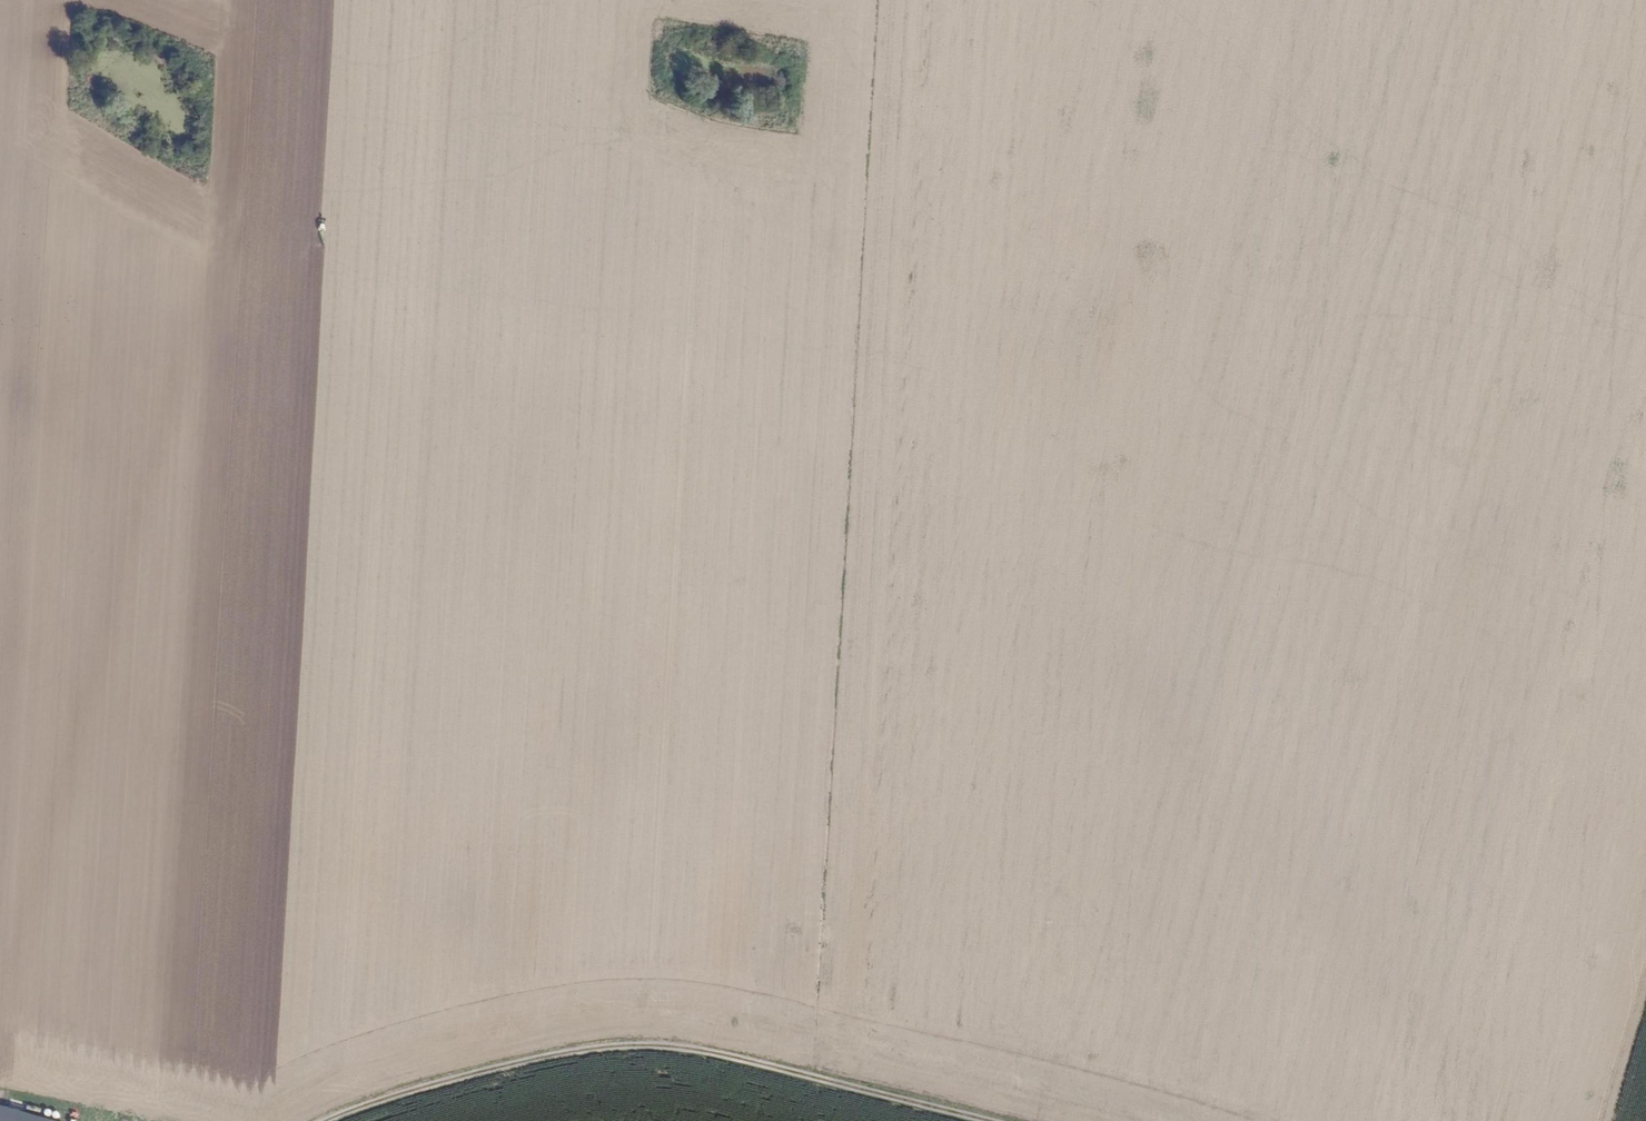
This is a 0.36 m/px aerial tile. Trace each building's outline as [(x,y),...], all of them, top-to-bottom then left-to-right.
[(64,1115),(0,1101),(0,1120),(63,1120),(64,1115)]
